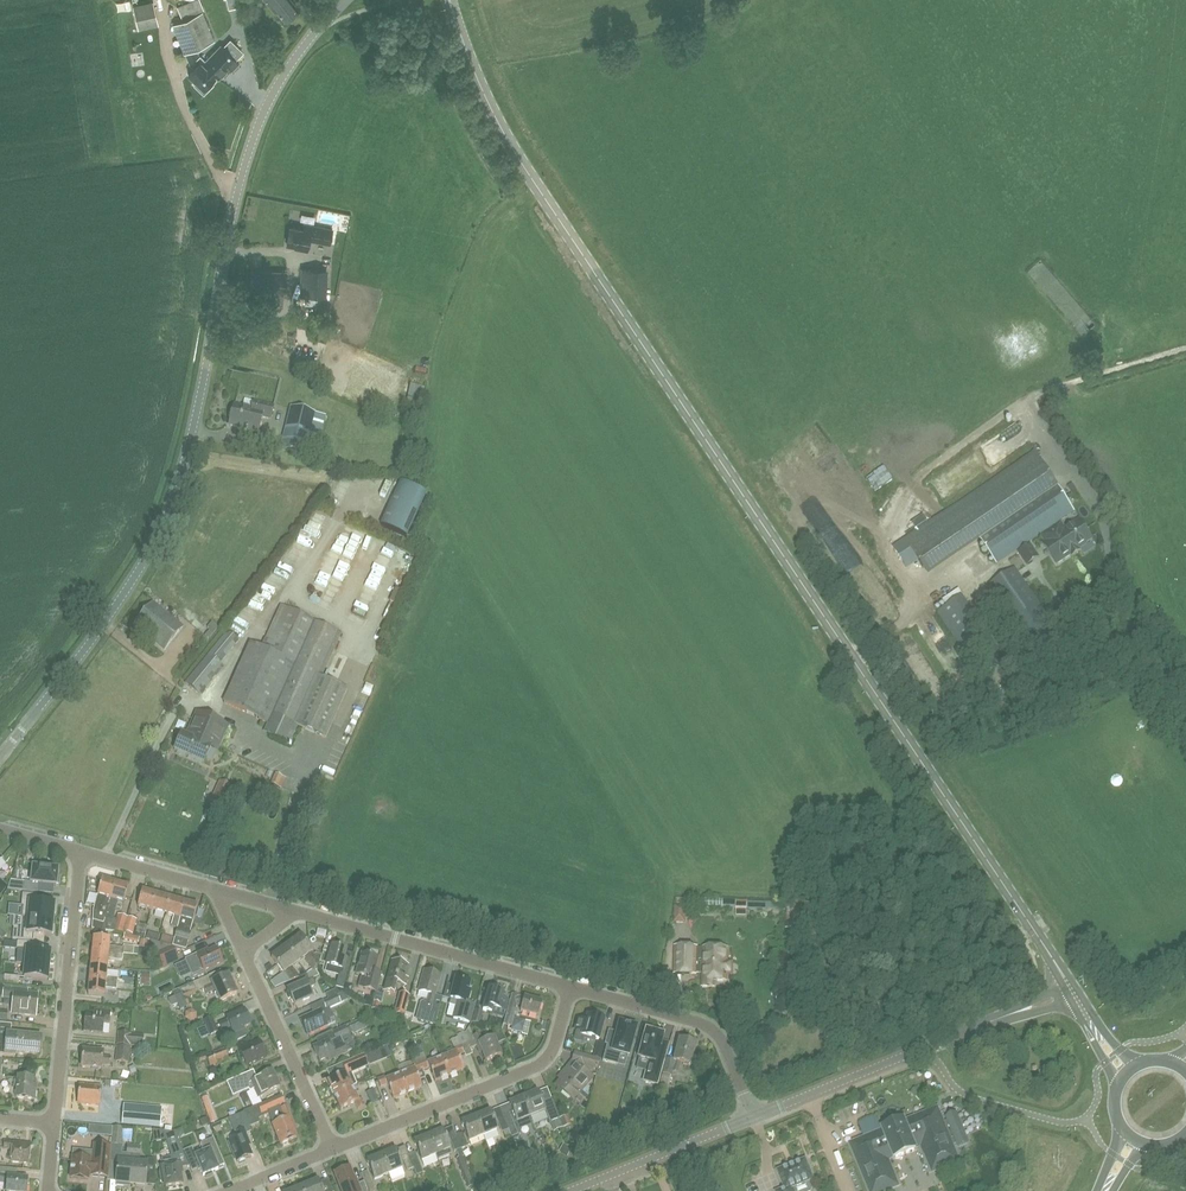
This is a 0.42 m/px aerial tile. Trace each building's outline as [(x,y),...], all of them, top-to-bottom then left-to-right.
[(298,10),(290,0),(263,0),(275,15),(278,12),(285,21),(298,10)] [(135,7),(140,28),(158,25),(153,3),(135,7)] [(201,13),(171,26),(182,54),(184,54),(189,66),(190,66),(198,57),(194,49),(213,42),(201,13)] [(126,45),(127,61),(160,58),(159,42),(126,45)] [(193,69),(188,75),(196,83),(194,85),(203,94),(212,84),(210,82),(215,76),(218,79),(229,67),(231,70),(239,62),(220,44),(205,60),(199,55),(198,57),(190,66),(193,69)] [(291,228),(287,244),(295,246),(295,248),(307,250),(309,240),(330,244),(333,230),(310,226),(305,225),(304,231),(291,228)] [(304,269),(302,295),(306,296),(319,296),(321,296),(322,270),(304,269)] [(251,272),(251,290),(270,291),(270,305),(282,305),(282,291),(285,291),(285,273),(251,272)] [(317,322),(314,329),(336,336),(338,327),(329,325),(317,322)] [(270,420),(273,408),(254,404),(253,410),(234,406),(230,426),(258,433),(262,418),(270,420)] [(316,459),(326,417),(291,408),(280,450),(316,459)] [(1035,454),(905,541),(923,568),(975,532),(980,540),(996,564),(1074,511),(1039,460),(1035,454)] [(406,537),(426,494),(400,482),(381,526),(406,537)] [(1057,564),(1071,555),(1072,556),(1080,551),(1079,550),(1087,544),(1086,543),(1092,539),(1079,521),(1065,531),(1060,524),(1042,536),(1046,543),(1043,545),(1057,564)] [(373,536),(370,541),(381,547),(384,542),(373,536)] [(386,545),(379,564),(386,567),(393,547),(386,545)] [(1019,552),(1027,565),(1039,557),(1030,545),(1019,552)] [(294,558),(291,563),(302,568),(304,562),(294,558)] [(1015,568),(987,586),(1012,623),(1020,617),(1036,641),(1044,653),(1064,640),(1056,628),(1015,568)] [(961,597),(937,613),(965,654),(989,638),(961,597)] [(182,627),(153,603),(135,625),(164,650),(182,627)] [(317,677),(337,631),(281,606),(265,640),(261,649),(251,644),(224,704),(268,724),(272,726),(269,734),(290,743),(298,725),(326,738),(347,690),(317,677)] [(210,631),(205,636),(209,639),(213,634),(218,629),(212,624),(208,629),(210,631)] [(219,665),(238,643),(227,634),(185,683),(200,695),(222,668),(219,665)] [(217,752),(228,726),(197,713),(186,736),(181,734),(174,751),(204,764),(210,749),(217,752)] [(282,789),(286,779),(275,774),(271,784),(282,789)] [(223,806),(229,793),(232,787),(220,782),(217,788),(211,801),(223,806)] [(196,854),(193,844),(182,846),(185,857),(196,854)] [(33,863),(31,883),(25,882),(24,892),(38,893),(39,884),(56,886),(56,884),(58,885),(59,876),(57,876),(58,870),(45,869),(45,864),(33,863)] [(105,920),(115,884),(102,880),(93,910),(91,930),(102,931),(105,920)] [(112,922),(114,918),(118,901),(124,903),(128,887),(115,884),(105,920),(112,922)] [(151,910),(155,895),(143,891),(138,907),(151,910)] [(15,916),(53,920),(53,914),(56,914),(56,907),(54,907),(54,905),(36,903),(37,896),(22,894),(21,907),(23,908),(22,917),(15,916)] [(167,915),(171,899),(155,895),(151,910),(167,915)] [(171,899),(167,915),(174,917),(171,927),(177,929),(180,919),(184,903),(171,899)] [(703,908),(724,907),(723,900),(703,901),(703,908)] [(739,916),(751,917),(751,901),(739,901),(739,916)] [(184,903),(180,919),(175,938),(173,946),(173,947),(178,948),(180,941),(187,943),(190,933),(193,922),(198,907),(184,903)] [(686,909),(676,908),(675,923),(685,923),(686,909)] [(115,931),(123,933),(127,918),(119,915),(115,931)] [(53,920),(15,916),(14,917),(22,917),(21,927),(14,926),(12,939),(32,941),(33,934),(51,936),(52,934),(54,934),(54,927),(52,927),(53,920)] [(132,934),(136,920),(128,918),(124,932),(132,934)] [(94,938),(93,952),(124,955),(134,956),(135,948),(124,946),(123,951),(121,951),(121,948),(109,947),(110,940),(104,939),(105,931),(102,931),(95,930),(94,938)] [(128,934),(126,940),(142,944),(144,939),(128,934)] [(173,946),(175,938),(163,935),(161,943),(173,946)] [(286,947),(298,962),(303,958),(313,972),(318,970),(322,956),(316,955),(314,956),(311,953),(312,952),(300,936),(286,947)] [(17,950),(27,951),(27,950),(28,943),(17,942),(17,950)] [(172,948),(150,942),(163,969),(179,962),(172,948)] [(335,988),(336,988),(343,990),(348,976),(348,975),(354,955),(346,953),(346,950),(340,949),(340,946),(335,945),(334,947),(332,947),(327,966),(333,967),(331,974),(339,976),(335,988)] [(291,967),(298,962),(286,947),(271,958),(283,974),(283,973),(290,982),(299,978),(291,967)] [(675,974),(696,974),(696,972),(703,972),(702,987),(714,987),(714,980),(727,981),(727,975),(732,975),(732,963),(727,962),(728,949),(704,949),(703,956),(696,956),(697,948),(675,948),(675,974)] [(196,955),(185,960),(192,976),(204,971),(222,963),(216,949),(208,952),(207,950),(196,955)] [(27,950),(27,951),(25,964),(49,967),(50,953),(27,950)] [(91,968),(107,970),(108,959),(123,961),(124,955),(93,952),(91,968)] [(356,975),(361,977),(373,980),(374,973),(378,959),(361,954),(356,975)] [(384,992),(385,992),(393,995),(397,983),(406,986),(408,979),(405,978),(408,967),(392,963),(387,980),(384,990),(384,992)] [(47,981),(49,967),(25,964),(24,978),(47,981)] [(89,982),(118,985),(118,978),(106,977),(107,970),(91,968),(89,982)] [(313,979),(318,977),(316,971),(313,972),(305,975),(308,981),(287,991),(294,1007),(312,999),(308,989),(316,986),(313,979)] [(436,1023),(440,1009),(433,1008),(436,997),(435,997),(441,976),(424,972),(418,993),(428,995),(422,1019),(436,1023)] [(373,980),(361,977),(358,988),(376,993),(378,988),(381,975),(374,973),(373,980)] [(197,992),(204,989),(206,995),(215,991),(220,1002),(236,994),(228,975),(211,983),(209,977),(202,980),(202,979),(198,981),(179,989),(179,990),(193,984),(197,992)] [(19,985),(19,978),(4,976),(4,984),(19,985)] [(122,977),(122,979),(121,985),(133,986),(134,978),(122,977)] [(474,1006),(467,1004),(470,993),(468,992),(470,984),(456,980),(449,1006),(456,1008),(453,1019),(469,1023),(474,1006)] [(118,985),(89,982),(88,995),(104,997),(105,989),(117,990),(118,985)] [(4,986),(3,997),(10,998),(14,998),(12,1014),(35,1017),(38,995),(23,994),(23,991),(12,989),(12,987),(4,986)] [(343,990),(336,988),(335,991),(331,992),(334,998),(345,994),(343,993),(343,990)] [(378,988),(376,993),(372,1010),(379,1012),(381,1004),(382,1005),(385,992),(384,992),(384,990),(378,988)] [(508,1002),(501,1000),(503,993),(489,989),(483,1011),(491,1013),(492,1008),(498,1010),(499,1010),(505,1011),(508,1002)] [(180,1011),(188,1007),(182,994),(179,995),(178,991),(172,993),(180,1011)] [(405,1017),(410,997),(401,994),(395,1015),(405,1017)] [(511,995),(508,1009),(503,1025),(510,1027),(516,1006),(522,1007),(520,1013),(538,1017),(541,1003),(524,998),(524,999),(519,998),(519,997),(511,995)] [(329,1000),(323,1003),(326,1010),(327,1009),(330,1008),(340,1003),(338,996),(334,998),(329,1000)] [(475,1010),(472,1023),(480,1025),(482,1019),(484,1012),(475,1010)] [(109,1024),(110,1013),(95,1011),(94,1015),(87,1014),(85,1033),(102,1034),(103,1024),(109,1024)] [(327,1027),(320,1012),(319,1011),(300,1020),(307,1036),(327,1027)] [(226,1021),(219,1024),(222,1031),(230,1028),(236,1041),(246,1037),(243,1030),(244,1030),(242,1028),(250,1024),(244,1012),(226,1020),(226,1021)] [(577,1020),(575,1031),(576,1031),(583,1033),(582,1036),(596,1039),(599,1040),(604,1020),(587,1015),(586,1022),(577,1020)] [(217,1032),(211,1019),(204,1022),(210,1036),(217,1032)] [(516,1036),(528,1036),(528,1021),(516,1021),(516,1036)] [(363,1022),(349,1028),(352,1034),(352,1035),(366,1029),(363,1022)] [(620,1024),(618,1033),(614,1046),(607,1044),(603,1061),(616,1065),(619,1053),(628,1056),(635,1028),(630,1027),(630,1024),(622,1022),(621,1024),(620,1024)] [(336,1041),(329,1043),(328,1042),(313,1049),(319,1062),(326,1058),(328,1061),(346,1053),(340,1039),(348,1035),(345,1028),(332,1034),(336,1041)] [(463,1034),(468,1045),(474,1042),(479,1054),(482,1053),(486,1062),(500,1056),(493,1039),(481,1043),(478,1036),(473,1038),(469,1028),(466,1032),(463,1034)] [(659,1084),(665,1061),(670,1043),(662,1041),(663,1035),(659,1034),(660,1032),(650,1030),(650,1032),(646,1031),(639,1058),(650,1061),(645,1081),(659,1084)] [(143,1048),(144,1036),(131,1034),(118,1033),(117,1045),(143,1048)] [(16,1055),(39,1057),(41,1038),(0,1034),(0,1056),(15,1058),(16,1055)] [(441,1059),(448,1077),(463,1071),(457,1056),(464,1054),(461,1048),(468,1045),(463,1034),(458,1036),(458,1037),(450,1041),(454,1049),(455,1053),(441,1059)] [(663,1074),(659,1086),(666,1087),(664,1094),(669,1095),(672,1096),(674,1087),(671,1087),(669,1086),(671,1076),(672,1072),(678,1073),(681,1063),(690,1066),(696,1045),(679,1040),(673,1061),(667,1059),(663,1071),(663,1074)] [(248,1047),(248,1046),(246,1042),(237,1046),(246,1066),(265,1058),(258,1043),(248,1047)] [(605,1044),(598,1042),(594,1057),(601,1059),(605,1044)] [(128,1063),(129,1049),(117,1048),(115,1062),(128,1063)] [(210,1068),(229,1060),(224,1049),(205,1057),(210,1068)] [(111,1066),(112,1058),(103,1057),(104,1052),(83,1051),(81,1068),(102,1070),(102,1065),(111,1066)] [(416,1056),(422,1071),(428,1068),(434,1082),(448,1077),(441,1059),(428,1064),(423,1054),(416,1056)] [(399,1075),(406,1094),(421,1088),(415,1073),(422,1071),(416,1056),(409,1059),(414,1070),(399,1075)] [(586,1056),(584,1065),(598,1069),(601,1060),(586,1056)] [(334,1096),(352,1088),(356,1086),(350,1073),(368,1065),(364,1057),(339,1068),(342,1075),(328,1081),(334,1096)] [(562,1082),(557,1087),(570,1098),(581,1107),(588,1098),(580,1092),(591,1079),(582,1071),(572,1062),(561,1074),(566,1078),(562,1082)] [(242,1076),(231,1081),(237,1094),(248,1090),(249,1092),(253,1090),(257,1098),(267,1094),(279,1089),(272,1072),(259,1077),(260,1078),(256,1079),(246,1084),(242,1076)] [(392,1099),(406,1094),(399,1075),(385,1081),(384,1077),(377,1080),(380,1087),(386,1085),(392,1099)] [(34,1100),(35,1090),(32,1090),(33,1078),(18,1077),(18,1079),(14,1079),(13,1086),(17,1087),(16,1099),(34,1100)] [(99,1106),(101,1088),(80,1086),(78,1104),(99,1106)] [(358,1110),(365,1107),(362,1099),(358,1101),(352,1088),(334,1096),(340,1109),(355,1103),(358,1110)] [(371,1104),(379,1100),(374,1089),(366,1093),(371,1104)] [(555,1121),(559,1120),(550,1098),(541,1102),(537,1093),(523,1098),(530,1117),(545,1111),(550,1124),(555,1121)] [(249,1110),(252,1119),(277,1108),(279,1109),(284,1121),(273,1125),(280,1145),(296,1138),(291,1126),(293,1125),(281,1095),(249,1110)] [(209,1096),(202,1099),(212,1123),(218,1120),(209,1096)] [(523,1098),(509,1104),(512,1113),(510,1114),(515,1128),(518,1135),(522,1134),(521,1130),(520,1128),(526,1125),(527,1124),(532,1121),(530,1117),(523,1098)] [(162,1110),(124,1106),(122,1126),(160,1129),(162,1110)] [(850,1143),(852,1148),(869,1190),(883,1190),(898,1185),(888,1161),(893,1159),(915,1150),(920,1147),(931,1172),(957,1161),(951,1146),(955,1144),(956,1146),(966,1143),(955,1115),(945,1119),(946,1121),(941,1123),(935,1108),(916,1116),(904,1121),(903,1120),(882,1129),(882,1130),(884,1135),(880,1137),(878,1132),(850,1143)] [(476,1118),(483,1136),(497,1130),(490,1112),(476,1118)] [(503,1117),(508,1130),(512,1138),(518,1135),(510,1114),(503,1117)] [(502,1133),(508,1130),(503,1117),(496,1120),(502,1133)] [(469,1142),(483,1136),(476,1118),(461,1123),(469,1142)] [(113,1128),(112,1140),(111,1145),(120,1146),(121,1129),(113,1128)] [(237,1162),(251,1157),(247,1147),(249,1146),(243,1129),(237,1132),(240,1140),(230,1144),(237,1162)] [(428,1137),(435,1155),(438,1161),(449,1156),(449,1155),(450,1151),(450,1149),(443,1131),(428,1137)] [(165,1188),(168,1187),(169,1189),(173,1188),(174,1186),(181,1185),(180,1174),(181,1174),(180,1168),(189,1166),(183,1152),(174,1132),(172,1133),(163,1132),(171,1154),(173,1166),(162,1168),(163,1170),(160,1171),(159,1173),(160,1181),(162,1183),(164,1182),(165,1188)] [(456,1136),(461,1149),(468,1147),(462,1133),(456,1136)] [(457,1151),(459,1158),(456,1159),(468,1188),(471,1187),(473,1190),(476,1189),(463,1158),(464,1157),(461,1149),(456,1136),(449,1139),(454,1152),(457,1151)] [(422,1161),(435,1155),(428,1137),(414,1142),(422,1161)] [(183,1152),(189,1166),(190,1170),(199,1166),(203,1177),(205,1176),(206,1177),(212,1175),(212,1173),(218,1170),(218,1168),(224,1165),(213,1139),(200,1144),(204,1153),(196,1157),(192,1148),(183,1152)] [(29,1164),(31,1145),(5,1143),(4,1149),(12,1150),(11,1163),(29,1164)] [(73,1158),(71,1179),(88,1181),(89,1174),(91,1174),(91,1176),(107,1178),(109,1161),(110,1147),(107,1147),(101,1146),(94,1145),(93,1152),(74,1150),(73,1158)] [(133,1156),(131,1185),(145,1186),(145,1185),(146,1175),(153,1175),(152,1160),(147,1159),(147,1165),(139,1164),(140,1147),(134,1147),(133,1156)] [(381,1156),(388,1174),(403,1168),(395,1150),(381,1156)] [(409,1155),(414,1168),(417,1177),(424,1174),(415,1153),(409,1155)] [(124,1184),(131,1185),(133,1156),(118,1155),(116,1183),(117,1183),(117,1186),(124,1186),(124,1184)] [(414,1168),(409,1155),(402,1158),(407,1171),(414,1168)] [(374,1180),(388,1174),(381,1156),(367,1161),(374,1180)] [(809,1190),(811,1186),(809,1181),(813,1179),(805,1160),(777,1171),(784,1188),(778,1190),(809,1190)] [(361,1175),(364,1182),(357,1185),(354,1178),(353,1179),(349,1169),(334,1175),(341,1190),(368,1190),(366,1187),(361,1175)] [(361,1175),(368,1190),(375,1190),(367,1172),(361,1175)] [(28,1180),(10,1178),(10,1176),(0,1175),(0,1183),(7,1184),(6,1190),(26,1190),(28,1180)] [(301,1190),(321,1190),(317,1181),(300,1188),(301,1190)]
